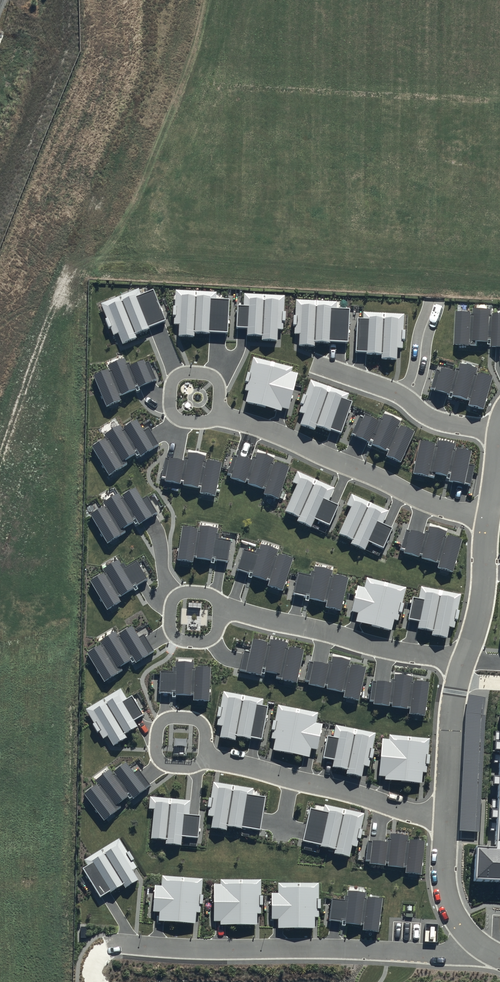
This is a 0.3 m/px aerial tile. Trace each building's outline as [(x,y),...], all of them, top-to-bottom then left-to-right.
[(139,288),(101,303),(113,335),(117,333),(122,344),(136,338),(134,334),(166,321),(153,289),(141,294),(139,288)] [(217,292),(175,289),(173,324),(179,324),(178,336),(194,337),(195,330),(227,332),(229,300),(216,299),(217,292)] [(285,295),(244,292),(243,305),(238,304),(237,326),(248,327),(248,334),(262,335),(262,340),(277,341),(278,329),(283,329),(284,321),(286,321),(286,311),(284,311),(285,295)] [(337,301),(296,299),(294,333),(299,334),(298,345),(315,346),(315,341),(330,342),(330,340),(348,341),(349,309),(337,308),(337,301)] [(455,311),(453,344),(476,345),(476,341),(491,342),(491,346),(499,346),(499,314),(492,313),(492,309),(472,308),(472,312),(455,311)] [(363,317),(358,317),(356,350),(367,351),(367,352),(382,353),(381,358),(397,359),(398,348),(403,348),(405,313),(363,311),(363,317)] [(293,367),(253,356),(245,390),(249,391),(246,401),(282,411),(283,408),(289,409),(298,373),(292,371),(293,367)] [(145,364),(143,359),(127,366),(123,357),(106,365),(107,368),(92,375),(106,405),(121,399),(119,395),(135,388),(137,392),(160,381),(151,362),(145,364)] [(484,409),(493,377),(476,372),(477,368),(460,363),(458,369),(456,368),(455,371),(441,367),(440,370),(436,369),(431,388),(470,399),(469,404),(484,409)] [(349,393),(311,379),(300,411),(304,413),(300,424),(315,430),(316,425),(330,430),(331,428),(341,432),(352,401),(347,399),(349,393)] [(363,417),(360,415),(351,434),(389,451),(387,455),(401,462),(415,432),(399,424),(401,421),(384,414),(381,419),(379,418),(378,421),(364,414),(363,417)] [(142,430),(135,419),(121,428),(119,424),(102,435),(104,438),(91,447),(108,475),(126,464),(124,461),(137,452),(140,456),(159,444),(147,426),(142,430)] [(437,443),(420,439),(413,472),(429,476),(430,471),(451,475),(450,480),(471,484),(475,465),(469,464),(472,451),(456,447),(456,444),(438,440),(437,443)] [(215,496),(222,462),(206,459),(206,455),(188,452),(187,457),(185,457),(184,461),(166,457),(162,476),(165,477),(165,480),(201,487),(200,493),(215,496)] [(251,460),(234,454),(228,473),(231,474),(230,477),(266,489),(265,493),(279,498),(289,466),(273,461),(274,458),(257,452),(255,457),(252,456),(251,460)] [(335,488),(297,471),(292,482),(297,484),(285,511),(299,517),(297,521),(311,527),(315,518),(330,524),(339,505),(329,500),(335,488)] [(142,497),(135,487),(121,495),(119,492),(102,502),(104,506),(91,514),(108,542),(126,531),(124,529),(138,520),(140,524),(159,512),(147,494),(142,497)] [(389,510),(351,493),(346,504),(351,507),(339,533),(352,539),(351,543),(365,549),(369,541),(383,547),(392,528),(383,524),(389,510)] [(199,529),(182,526),(177,559),(193,562),(194,558),(211,560),(212,558),(229,561),(232,540),(219,538),(219,534),(217,533),(217,528),(200,526),(199,529)] [(424,535),(406,529),(401,548),(405,549),(404,552),(439,562),(438,567),(453,571),(462,539),(446,534),(447,531),(429,526),(428,530),(425,530),(424,535)] [(255,552),(243,548),(237,568),(252,574),(252,575),(270,581),(269,585),(283,590),(293,558),(277,553),(278,550),(261,544),(259,549),(257,548),(255,552)] [(104,572),(90,581),(107,609),(119,601),(117,597),(147,579),(137,561),(125,568),(119,558),(102,569),(104,572)] [(310,575),(297,572),(293,593),(309,596),(309,598),(327,602),(326,607),(341,610),(348,577),(332,574),(333,570),(315,567),(314,572),(310,571),(310,575)] [(407,587),(367,576),(364,587),(358,585),(351,611),(358,612),(356,621),(392,630),(395,619),(399,620),(407,587)] [(462,593),(421,586),(419,598),(413,597),(409,619),(420,621),(419,628),(433,630),(432,634),(448,637),(450,626),(455,628),(462,593)] [(138,638),(131,627),(118,636),(115,632),(99,643),(101,646),(87,655),(105,682),(122,671),(120,669),(134,660),(136,664),(155,652),(144,634),(138,638)] [(250,653),(245,652),(241,671),(246,672),(246,675),(264,679),(266,673),(277,676),(276,679),(297,684),(304,652),(288,649),(289,645),(269,640),(268,645),(253,641),(250,653)] [(329,667),(310,663),(306,683),(311,684),(310,686),(346,694),(345,699),(360,703),(367,670),(350,666),(351,662),(334,659),(333,663),(330,663),(329,667)] [(209,703),(210,670),(194,669),(194,664),(176,663),(175,669),(173,669),(173,673),(160,673),(159,695),(172,695),(172,696),(194,697),(193,702),(209,703)] [(391,685),(371,682),(369,703),(374,703),(373,706),(410,711),(409,716),(424,718),(429,685),(412,682),(412,679),(395,676),(395,681),(392,681),(391,685)] [(127,700),(121,690),(86,711),(103,740),(108,737),(114,747),(127,739),(125,735),(137,728),(134,722),(144,716),(132,697),(127,700)] [(261,741),(267,708),(262,707),(263,700),(224,693),(217,727),(222,728),(220,739),(236,742),(236,737),(250,740),(251,739),(261,741)] [(498,694),(490,845),(471,844),(469,883),(499,885),(499,694),(498,694)] [(317,724),(319,714),(278,706),(271,740),(276,741),(274,752),(309,758),(311,750),(317,752),(323,725),(317,724)] [(376,735),(336,727),(333,740),(328,739),(323,760),(334,762),(332,769),(347,772),(346,775),(362,778),(364,768),(369,769),(376,735)] [(389,742),(383,741),(379,778),(386,778),(385,782),(422,785),(423,775),(427,776),(431,740),(389,736),(389,742)] [(132,774),(124,763),(111,772),(109,768),(94,780),(97,783),(82,794),(102,820),(117,809),(114,806),(130,793),(132,796),(148,784),(137,770),(132,774)] [(252,788),(212,781),(206,814),(210,815),(209,827),(225,830),(226,825),(231,826),(239,828),(239,826),(259,829),(264,797),(251,795),(252,788)] [(190,799),(149,796),(148,807),(153,808),(151,838),(163,839),(163,844),(180,845),(181,836),(197,837),(199,815),(188,814),(190,799)] [(321,810),(308,807),(300,841),(334,849),(333,853),(347,856),(350,846),(356,847),(365,813),(323,803),(321,810)] [(386,841),(366,839),(363,863),(402,866),(402,872),(419,874),(422,842),(406,840),(406,835),(387,833),(386,841)] [(136,867),(117,838),(83,860),(86,865),(80,869),(99,898),(121,883),(124,887),(137,879),(132,870),(136,867)] [(199,912),(201,878),(160,875),(159,885),(153,885),(152,911),(157,911),(157,920),(194,923),(194,912),(199,912)] [(218,924),(256,924),(256,913),(260,913),(260,879),(219,878),(219,883),(213,882),(212,919),(219,919),(218,924)] [(317,916),(317,882),(277,882),(277,893),(270,893),(270,919),(275,919),(275,928),(313,928),(313,916),(317,916)] [(381,898),(364,896),(364,892),(347,890),(346,898),(328,897),(325,920),(361,924),(360,930),(377,932),(381,898)]
